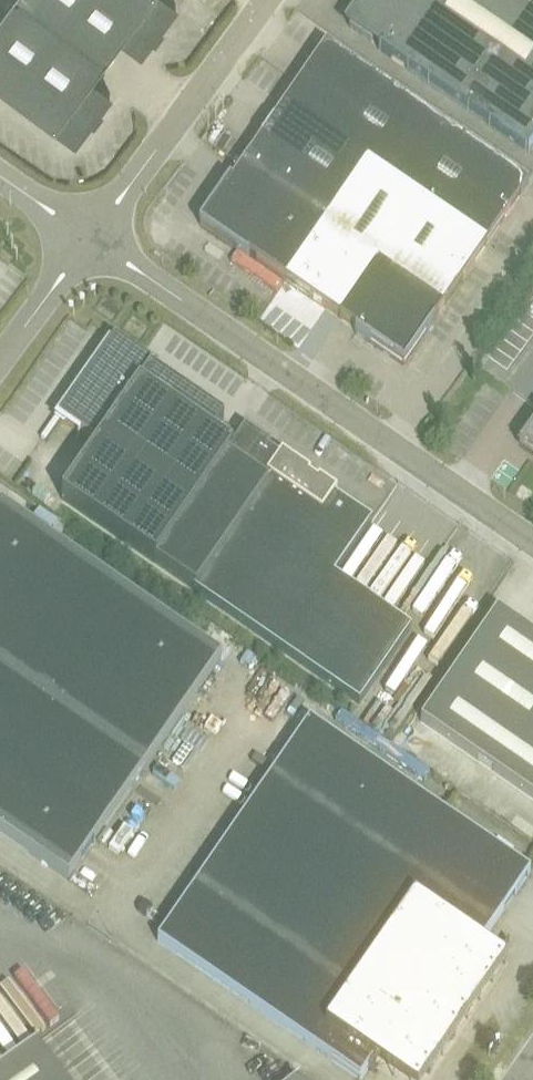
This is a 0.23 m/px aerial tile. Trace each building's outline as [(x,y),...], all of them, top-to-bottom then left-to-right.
[(0,11),(0,86),(55,127),(56,125),(75,139),(110,92),(91,78),(123,37),(141,51),(176,4),(171,0),(8,0),(0,11)] [(349,27),(371,42),(374,37),(382,42),(378,49),(527,152),(532,144),(532,0),(368,0),(349,27)] [(370,343),(403,366),(527,186),(325,46),(299,84),(283,107),(254,150),(242,167),(231,183),(229,181),(221,193),(222,193),(199,226),(235,251),(247,259),(249,257),(356,331),(355,333),(370,344),(370,343)] [(164,230),(160,236),(167,242),(172,235),(164,230)] [(114,340),(59,419),(98,446),(151,370),(153,367),(114,340)] [(98,446),(60,502),(153,563),(194,590),(193,590),(360,705),(411,630),(334,577),(372,523),(334,496),(337,493),(318,480),(317,482),(308,477),(310,474),(281,454),(279,458),(267,450),(270,446),(254,436),(245,429),(242,433),(230,451),(211,437),(223,420),(151,370),(98,446)] [(532,456),(532,425),(519,446),(532,456)] [(68,881),(221,660),(1,507),(0,508),(0,834),(68,881)] [(497,610),(420,721),(532,799),(532,635),(497,610)] [(309,721),(157,941),(359,1079),(360,1079),(372,1062),(398,1079),(427,1079),(507,964),(498,958),(500,955),(498,954),(496,957),(480,945),(530,873),(309,721)] [(0,1071),(0,1079),(63,1079),(36,1044),(0,1071)]
